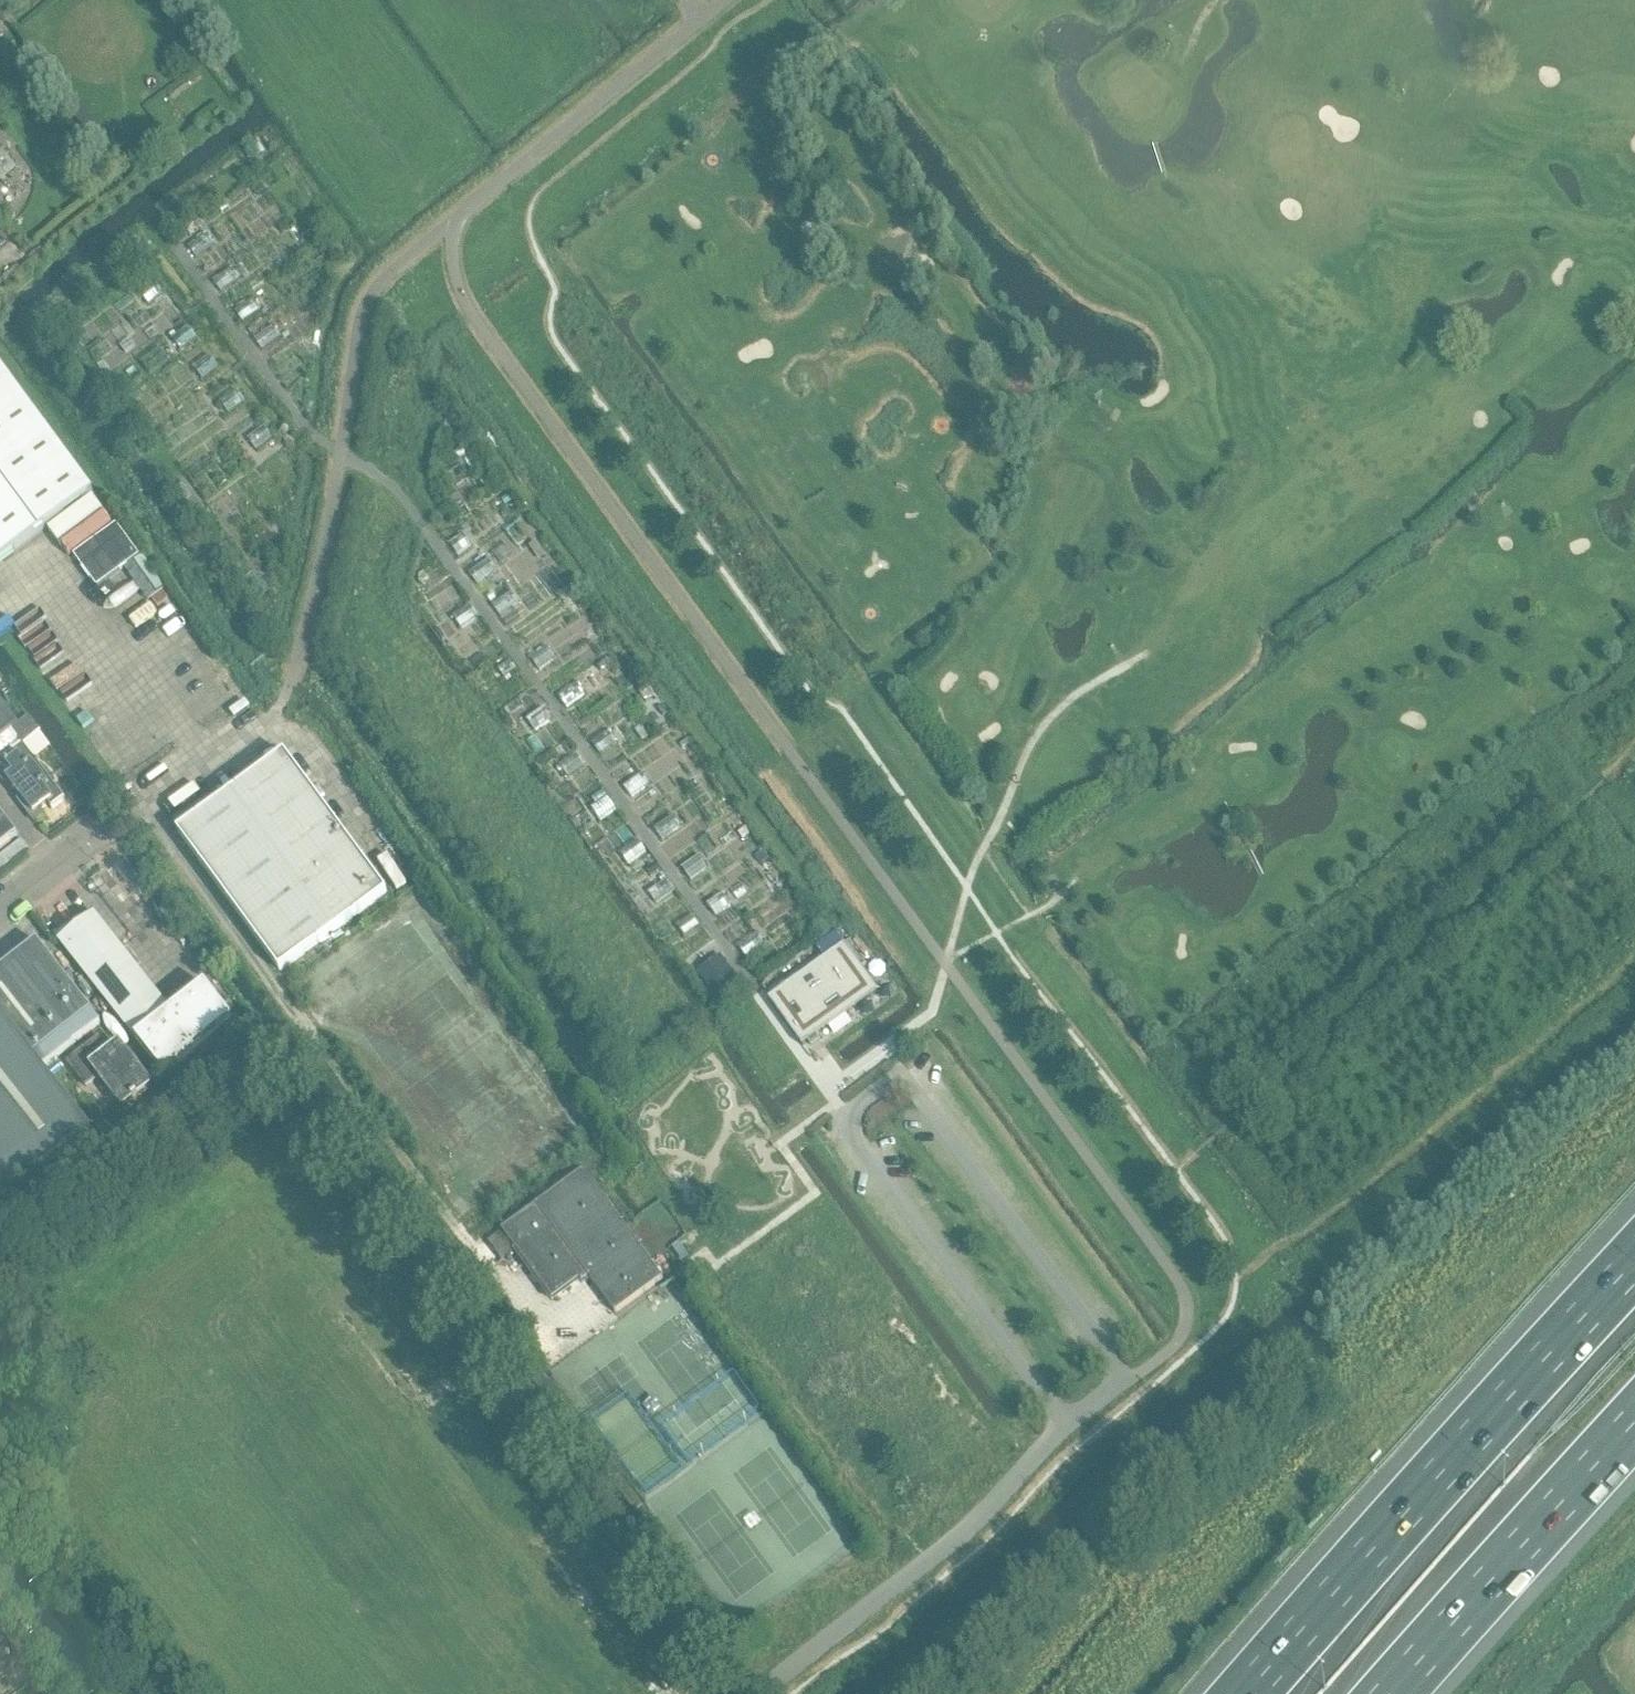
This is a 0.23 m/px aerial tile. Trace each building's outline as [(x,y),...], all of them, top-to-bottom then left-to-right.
[(15,170),(3,154),(9,150),(0,138),(0,181),(15,170)] [(261,145),(254,150),(259,157),(267,152),(261,145)] [(208,234),(190,247),(198,258),(216,245),(208,234)] [(137,239),(126,246),(134,257),(144,250),(137,239)] [(233,270),(215,282),(222,292),(240,280),(233,270)] [(157,284),(143,294),(151,305),(165,294),(157,284)] [(255,299),(237,311),(244,322),(262,310),(255,299)] [(152,322),(144,328),(151,339),(160,333),(152,322)] [(275,327),(257,340),(264,350),(282,337),(275,327)] [(190,329),(174,340),(182,351),(197,340),(190,329)] [(104,338),(88,349),(96,360),(112,348),(104,338)] [(160,348),(142,362),(151,374),(170,360),(160,348)] [(211,357),(195,369),(203,380),(219,368),(211,357)] [(94,493),(0,364),(0,562),(93,494),(94,493)] [(196,382),(190,386),(194,391),(200,387),(196,382)] [(238,391),(221,403),(229,414),(245,402),(238,391)] [(265,428),(249,440),(257,451),(273,439),(265,428)] [(463,448),(453,453),(457,461),(467,456),(463,448)] [(183,482),(177,486),(189,502),(195,498),(183,482)] [(140,557),(118,526),(75,558),(97,589),(140,557)] [(268,532),(261,538),(269,548),(277,542),(268,532)] [(464,535),(450,545),(459,556),(472,547),(464,535)] [(504,544),(494,552),(502,563),(512,555),(504,544)] [(489,561),(471,573),(479,584),(496,571),(489,561)] [(511,593),(493,606),(501,617),(519,603),(511,593)] [(426,594),(419,599),(422,604),(430,599),(426,594)] [(470,606),(454,618),(462,629),(478,618),(470,606)] [(548,648),(532,659),(540,671),(556,659),(548,648)] [(510,662),(499,669),(504,677),(515,669),(510,662)] [(577,684),(559,697),(567,707),(585,695),(577,684)] [(647,685),(639,691),(647,702),(655,696),(647,685)] [(544,708),(527,721),(535,732),(553,720),(544,708)] [(15,730),(0,711),(0,742),(15,730)] [(42,733),(30,718),(15,730),(0,742),(0,770),(39,821),(45,816),(40,810),(48,803),(52,808),(65,798),(25,746),(42,733)] [(610,733),(594,744),(601,755),(617,744),(610,733)] [(334,933),(385,896),(388,893),(286,754),(233,793),(334,933)] [(577,756),(561,767),(568,778),(585,767),(577,756)] [(643,773),(625,786),(633,797),(651,784),(643,773)] [(281,972),(334,933),(233,793),(179,832),(281,972)] [(609,798),(593,810),(600,820),(617,809),(609,798)] [(18,838),(0,814),(0,852),(18,838)] [(675,818),(657,830),(663,840),(681,827),(675,818)] [(640,842),(622,855),(629,864),(647,851),(640,842)] [(763,852),(756,857),(763,865),(769,860),(763,852)] [(699,856),(682,867),(691,880),(708,868),(699,856)] [(668,880),(649,893),(657,904),(675,891),(668,880)] [(741,883),(731,890),(738,900),(748,892),(741,883)] [(723,895),(709,905),(716,916),(731,906),(723,895)] [(94,914),(59,941),(136,1040),(171,1013),(94,914)] [(693,918),(679,928),(685,937),(699,927),(693,918)] [(757,935),(739,948),(747,958),(765,945),(757,935)] [(92,1012),(38,942),(0,971),(0,1011),(35,1056),(44,1068),(100,1023),(92,1012)] [(770,999),(769,999),(803,1046),(879,991),(845,945),(770,999)] [(723,959),(702,974),(717,996),(739,980),(723,959)] [(172,1012),(171,1013),(136,1040),(164,1076),(233,1022),(206,987),(173,1013),(172,1012)] [(35,1056),(0,1011),(0,1204),(93,1132),(44,1068),(35,1056)] [(107,1054),(96,1039),(67,1062),(86,1087),(99,1077),(123,1108),(151,1086),(119,1045),(107,1054)]
